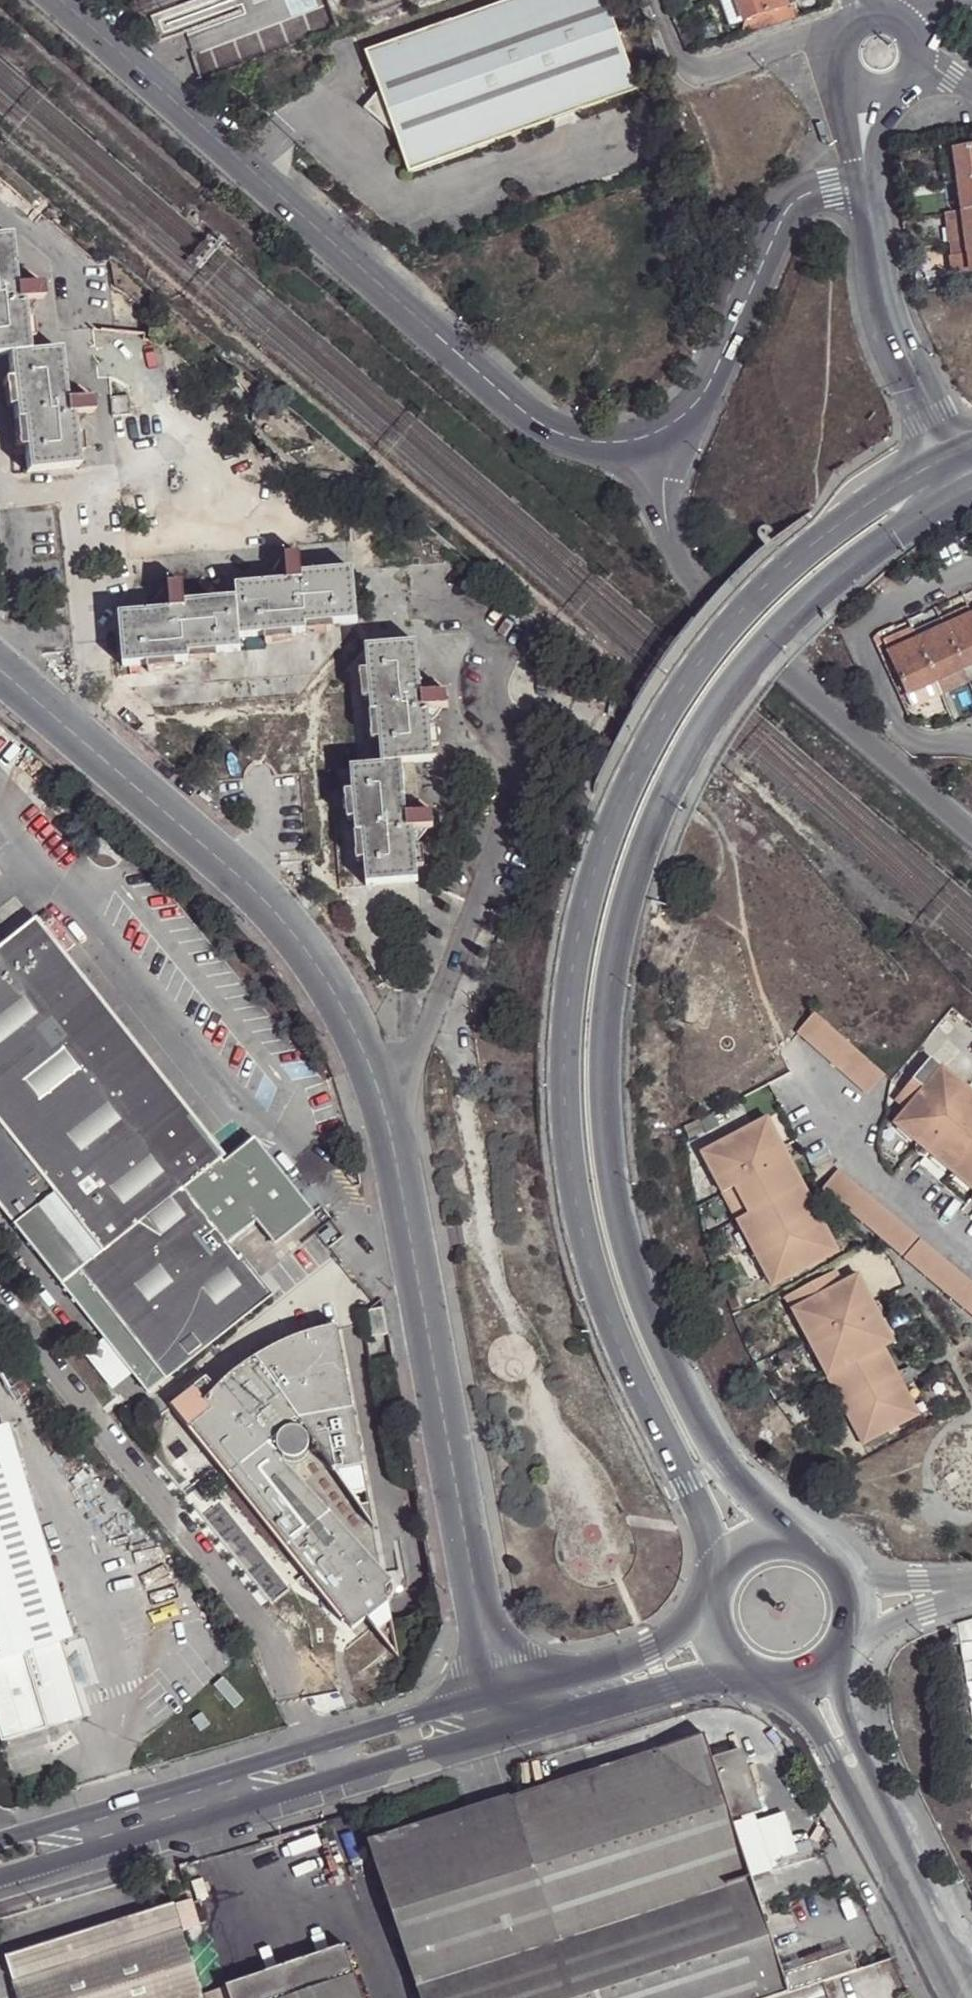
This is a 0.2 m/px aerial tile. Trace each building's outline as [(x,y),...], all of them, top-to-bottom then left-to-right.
[(363,55),(407,177),(637,94),(603,0),(517,0),(363,55)] [(787,8),(784,0),(736,0),(744,23),(787,8)] [(787,8),(744,23),(749,38),(792,22),(787,8)] [(958,183),(971,182),(971,149),(955,151),(958,183)] [(961,212),(971,211),(971,182),(958,183),(961,212)] [(971,242),(971,211),(961,212),(965,243),(971,242)] [(965,243),(961,212),(946,214),(950,245),(965,243)] [(30,349),(25,297),(45,295),(43,279),(18,282),(11,232),(12,231),(0,233),(0,352),(11,351),(30,349)] [(969,274),(965,243),(950,245),(952,256),(951,257),(953,276),(969,274)] [(62,344),(30,349),(11,351),(13,375),(15,404),(18,418),(23,417),(26,446),(29,469),(80,464),(75,412),(94,411),(93,395),(68,397),(62,344)] [(15,404),(13,375),(5,377),(9,404),(15,404)] [(136,392),(116,393),(117,411),(137,409),(136,392)] [(19,446),(26,446),(23,417),(18,418),(19,446)] [(280,633),(296,632),(295,625),(321,623),(347,621),(342,570),(301,574),(293,567),(289,567),(287,560),(275,562),(262,579),(264,589),(226,593),(226,603),(184,608),(183,602),(171,586),(170,581),(156,583),(156,587),(146,600),(147,612),(110,615),(114,667),(137,666),(165,663),(180,660),(180,653),(204,651),(230,647),(230,638),(255,636),(280,633)] [(934,626),(957,674),(971,667),(971,632),(967,621),(963,613),(934,626)] [(880,651),(908,638),(900,621),(866,637),(874,654),(880,651)] [(295,625),(296,632),(323,629),(321,623),(295,625)] [(934,626),(922,632),(926,640),(912,646),(930,686),(957,674),(934,626)] [(922,632),(908,638),(912,646),(926,640),(922,632)] [(282,641),(280,633),(255,636),(256,643),(282,641)] [(908,638),(880,651),(902,699),(930,686),(912,646),(908,638)] [(382,760),(401,758),(433,756),(429,703),(447,703),(447,689),(421,692),(417,640),(365,643),(367,667),(370,695),(371,710),(378,708),(380,737),(382,760)] [(206,658),(204,651),(180,653),(180,660),(206,658)] [(165,663),(137,666),(138,672),(167,669),(165,663)] [(370,695),(367,667),(361,667),(362,696),(370,695)] [(957,674),(963,687),(971,683),(971,667),(957,674)] [(930,686),(936,700),(963,687),(957,674),(930,686)] [(930,686),(902,699),(909,713),(936,700),(930,686)] [(372,737),(380,737),(378,708),(371,710),(372,737)] [(407,811),(401,758),(382,760),(352,763),(353,788),(356,815),(356,829),(363,829),(365,858),(367,880),(418,876),(412,825),(433,823),(433,809),(407,811)] [(356,815),(353,788),(346,788),(348,816),(356,815)] [(357,857),(365,858),(363,829),(356,829),(357,857)] [(29,911),(0,934),(0,1204),(141,1384),(263,1285),(213,1222),(243,1201),(260,1224),(300,1191),(249,1128),(220,1150),(29,911)] [(815,1021),(798,1040),(866,1100),(883,1080),(815,1021)] [(905,1116),(902,1120),(924,1138),(918,1144),(925,1150),(971,1097),(931,1063),(894,1106),(905,1116)] [(925,1150),(931,1156),(937,1149),(958,1167),(971,1151),(971,1098),(971,1097),(925,1150)] [(902,1120),(893,1131),(915,1149),(918,1144),(924,1138),(902,1120)] [(742,1127),(688,1159),(763,1290),(817,1258),(803,1232),(809,1228),(801,1215),(795,1219),(765,1167),(772,1163),(764,1150),(757,1153),(742,1127)] [(925,1150),(918,1144),(915,1149),(914,1150),(914,1155),(917,1160),(923,1162),(925,1161),(928,1160),(931,1156),(925,1150)] [(764,1150),(772,1163),(776,1161),(777,1155),(774,1149),(771,1147),(768,1147),(764,1150)] [(931,1156),(928,1160),(949,1178),(958,1167),(937,1149),(931,1156)] [(958,1167),(971,1179),(971,1151),(958,1167)] [(949,1178),(971,1197),(971,1179),(958,1167),(949,1178)] [(856,1188),(840,1206),(917,1273),(933,1254),(856,1188)] [(806,1212),(801,1215),(809,1228),(813,1226),(815,1223),(815,1219),(813,1215),(809,1213),(806,1212)] [(921,1277),(971,1321),(971,1287),(938,1258),(921,1277)] [(859,1444),(913,1413),(898,1387),(905,1383),(897,1369),(891,1373),(861,1321),(867,1317),(859,1304),(853,1307),(838,1281),(832,1284),(825,1271),(776,1299),(859,1444)] [(859,1304),(867,1317),(872,1314),(873,1310),(873,1307),(871,1303),(867,1301),(864,1301),(859,1304)] [(384,1308),(381,1308),(386,1334),(390,1333),(384,1308)] [(375,1527),(338,1326),(304,1335),(306,1340),(302,1340),(286,1344),(271,1351),(258,1362),(248,1375),(225,1394),(207,1377),(171,1406),(343,1622),(346,1618),(353,1628),(367,1616),(397,1654),(383,1569),(278,1454),(280,1453),(285,1459),(293,1461),(301,1460),(308,1455),(311,1447),(310,1440),(306,1433),(308,1431),(375,1527)] [(902,1366),(897,1369),(905,1383),(909,1380),(911,1375),(908,1369),(905,1367),(902,1366)] [(0,1424),(0,1731),(46,1718),(23,1643),(70,1629),(8,1421),(0,1424)] [(705,1733),(368,1841),(420,1991),(753,1878),(732,1820),(758,1811),(763,1810),(743,1748),(712,1757),(705,1733)] [(779,1869),(758,1811),(732,1820),(753,1878),(779,1869)] [(420,1991),(422,1997),(772,1997),(861,1966),(852,1942),(789,1962),(784,1949),(775,1952),(753,1878),(420,1991)] [(174,1908),(184,1933),(198,1928),(189,1904),(174,1908)] [(173,1906),(8,1957),(20,1997),(206,1997),(184,1933),(174,1908),(173,1906)] [(348,1954),(230,1992),(232,1997),(363,1997),(348,1954)] [(825,1982),(780,1997),(831,1997),(825,1982)]
